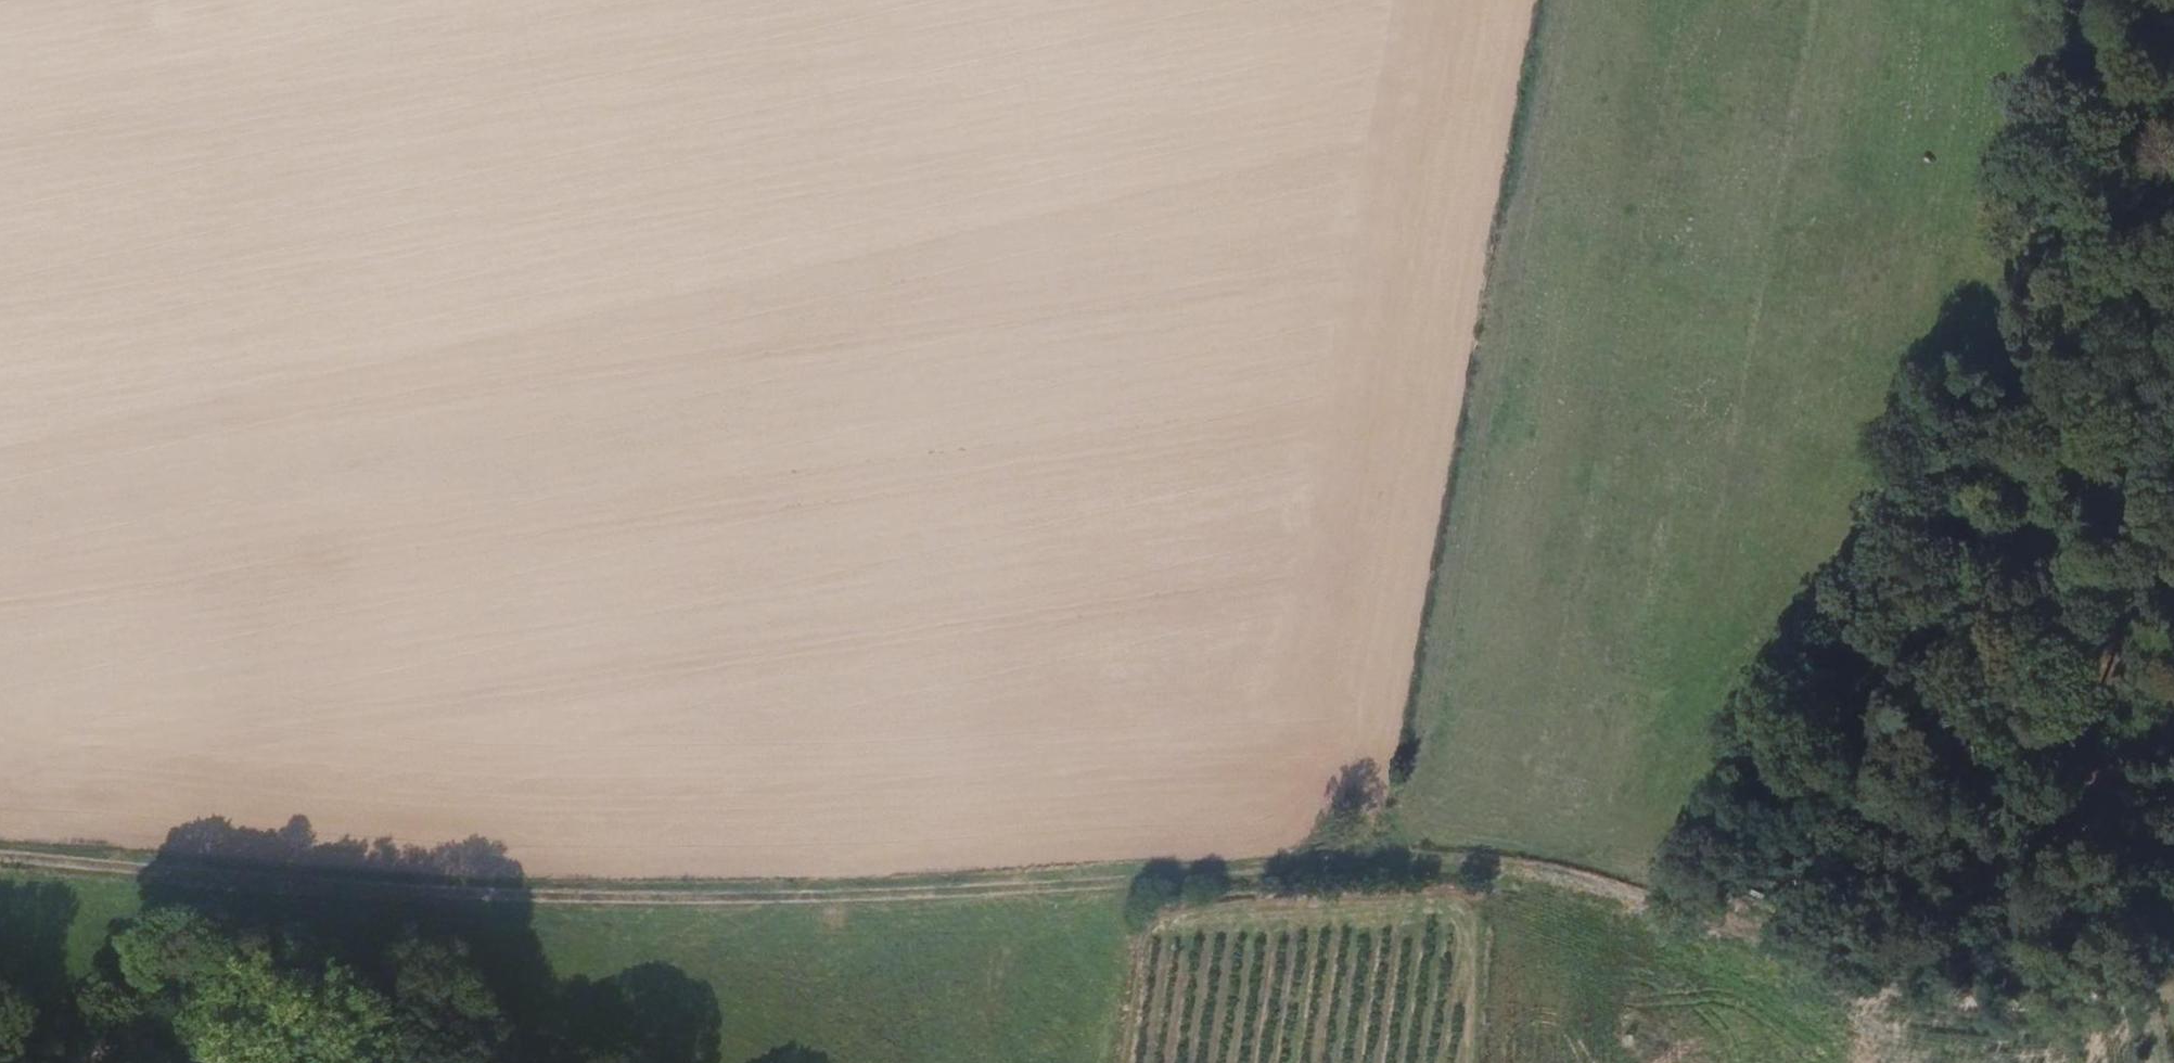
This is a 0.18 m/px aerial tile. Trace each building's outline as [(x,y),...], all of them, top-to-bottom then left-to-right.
[(2168,397),(2163,412),(2164,417),(2169,422),(2173,422),(2173,395),(2168,397)]
